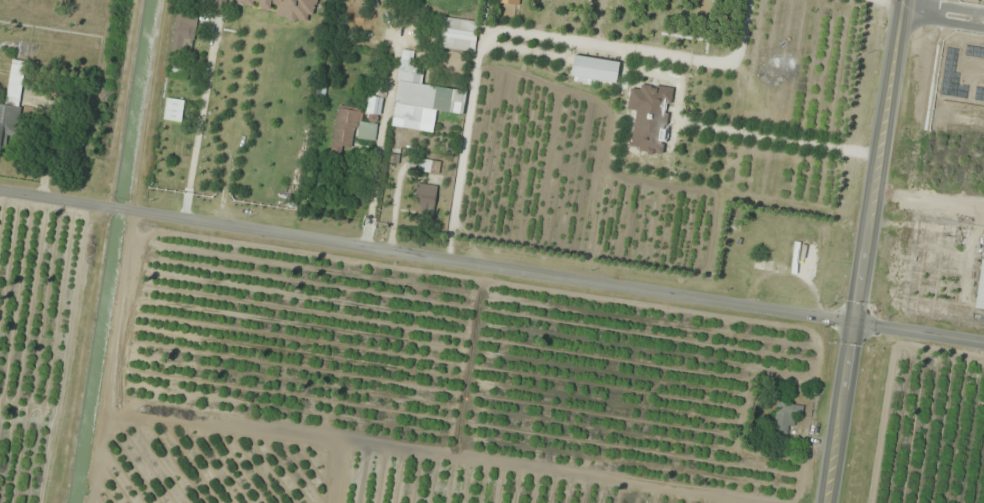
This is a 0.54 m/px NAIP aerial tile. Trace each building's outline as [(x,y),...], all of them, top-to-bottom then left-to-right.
[(225,0),(215,0),(215,14),(225,14),(225,0)] [(176,12),(171,51),(192,54),(197,15),(176,12)] [(439,49),(475,53),(478,22),(443,18),(439,49)] [(466,91),(422,86),(424,70),(412,68),(414,52),(401,50),(393,119),(421,123),(423,110),(463,115),(466,91)] [(26,62),(12,60),(6,103),(20,105),(26,62)] [(21,109),(0,104),(0,155),(2,155),(6,135),(15,137),(21,109)] [(338,108),(331,152),(341,153),(342,146),(354,147),(355,138),(374,141),(376,125),(359,122),(361,112),(338,108)] [(414,173),(439,173),(439,161),(414,161),(414,173)] [(413,208),(433,211),(437,186),(417,183),(413,208)] [(806,242),(772,241),(772,259),(806,260),(806,242)] [(790,436),(794,416),(801,417),(803,407),(779,402),(773,432),(790,436)]
